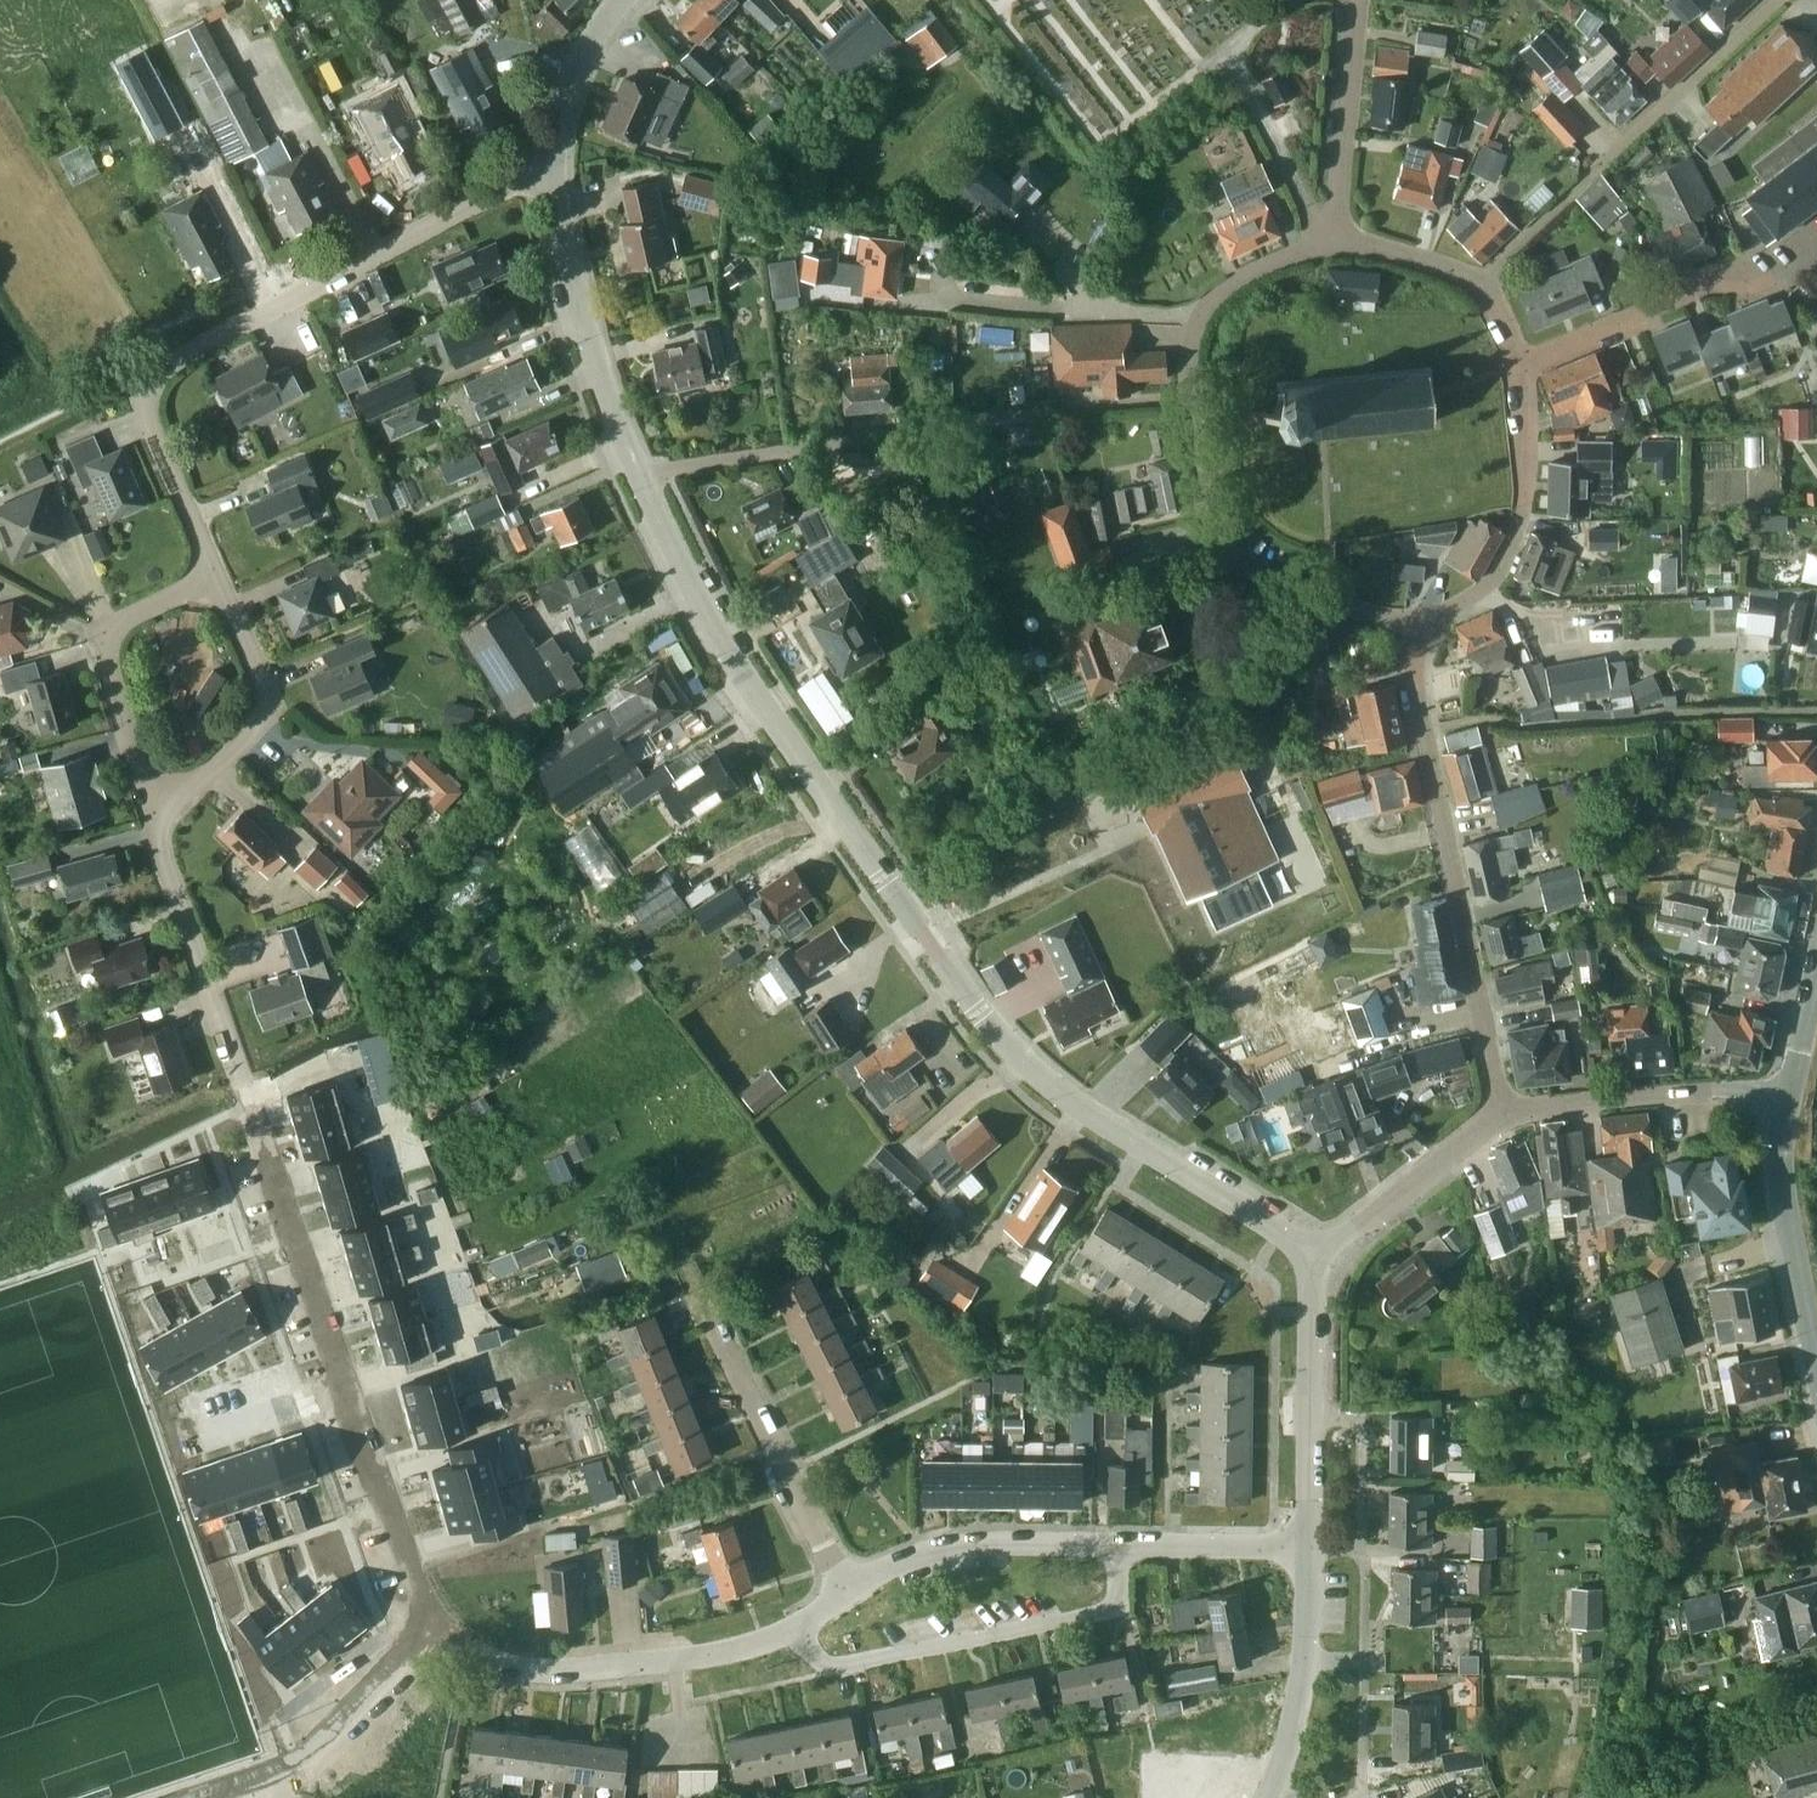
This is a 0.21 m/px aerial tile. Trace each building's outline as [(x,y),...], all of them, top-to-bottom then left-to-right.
[(473,0),(439,0),(457,32),(483,18),(473,0)] [(537,13),(532,14),(537,37),(547,35),(548,34),(555,41),(576,20),(572,17),(588,0),(550,0),(537,13)] [(715,23),(694,0),(674,21),(697,42),(680,59),(706,84),(722,67),(706,51),(717,40),(708,31),(715,23)] [(694,0),(715,23),(737,0),(694,0)] [(769,30),(783,15),(768,0),(745,0),(742,3),(769,30)] [(1671,6),(1688,24),(1698,13),(1696,11),(1701,5),(1723,28),(1752,0),(1676,0),(1671,6)] [(1595,28),(1603,18),(1586,6),(1574,23),(1587,38),(1589,37),(1595,28)] [(873,13),(824,56),(847,82),(896,39),(873,13)] [(958,43),(937,14),(912,33),(933,62),(958,43)] [(297,232),(332,214),(317,185),(324,182),(307,150),(290,158),(280,138),(267,145),(202,20),(164,40),(229,164),(249,154),(279,212),(285,208),(297,232)] [(1634,50),(1624,59),(1644,81),(1653,72),(1668,88),(1709,50),(1685,23),(1644,60),(1634,50)] [(1754,125),(1816,68),(1816,63),(1812,44),(1810,35),(1797,31),(1790,29),(1783,26),(1781,24),(1716,82),(1722,88),(1703,106),(1717,122),(1714,124),(1700,137),(1691,145),(1705,160),(1749,120),(1754,125)] [(1561,60),(1567,55),(1543,28),(1518,50),(1542,77),(1561,60)] [(1587,38),(1584,42),(1594,53),(1606,41),(1595,28),(1589,37),(1587,38)] [(1447,33),(1417,29),(1414,52),(1444,56),(1447,33)] [(1599,58),(1586,70),(1591,76),(1611,57),(1616,52),(1606,41),(1594,53),(1599,58)] [(491,84),(471,47),(429,69),(461,128),(469,123),(477,139),(505,124),(486,86),(491,84)] [(1369,125),(1402,129),(1408,80),(1405,80),(1408,51),(1375,47),(1370,90),(1373,97),(1369,125)] [(399,66),(390,49),(379,54),(388,72),(399,66)] [(754,69),(741,54),(721,72),(734,87),(754,69)] [(1616,126),(1645,100),(1609,61),(1581,87),(1616,126)] [(1260,80),(1274,105),(1294,95),(1280,70),(1260,80)] [(625,78),(604,125),(639,141),(660,94),(681,103),(689,85),(658,71),(650,89),(625,78)] [(396,83),(385,89),(379,76),(358,86),(365,101),(352,107),(379,160),(391,154),(403,177),(424,167),(410,138),(415,135),(408,120),(413,118),(396,83)] [(122,123),(171,97),(164,84),(115,109),(122,123)] [(1585,127),(1552,91),(1539,103),(1550,114),(1545,119),(1567,143),(1585,127)] [(1231,124),(1224,110),(1197,125),(1204,138),(1231,124)] [(1751,164),(1763,180),(1743,196),(1750,206),(1740,213),(1767,249),(1816,212),(1816,113),(1751,164)] [(1433,139),(1457,146),(1463,123),(1439,117),(1433,139)] [(1460,175),(1464,159),(1407,144),(1393,196),(1438,208),(1448,172),(1460,175)] [(1482,144),(1470,171),(1495,182),(1507,155),(1482,144)] [(1645,144),(1629,160),(1637,168),(1653,152),(1645,144)] [(1714,206),(1689,156),(1640,180),(1664,229),(1648,237),(1666,275),(1715,252),(1698,214),(1714,206)] [(1054,182),(1029,158),(1008,182),(983,162),(963,185),(961,199),(968,205),(976,204),(980,200),(1006,223),(995,236),(1010,249),(1021,236),(1013,229),(1054,182)] [(1709,167),(1720,188),(1733,181),(1722,160),(1709,167)] [(144,218),(161,210),(192,268),(200,264),(208,279),(232,266),(220,242),(223,241),(216,227),(220,224),(202,189),(198,191),(184,164),(131,192),(144,218)] [(1263,200),(1253,204),(1250,198),(1270,189),(1259,164),(1220,182),(1234,213),(1213,223),(1228,257),(1278,234),(1263,200)] [(725,184),(685,173),(677,203),(716,214),(725,184)] [(1627,204),(1601,176),(1575,199),(1601,228),(1627,204)] [(620,223),(630,269),(675,259),(677,256),(673,236),(670,234),(660,236),(656,217),(664,215),(656,181),(621,188),(629,221),(620,223)] [(1446,229),(1460,243),(1479,263),(1515,227),(1489,200),(1474,215),(1467,208),(1446,229)] [(1628,231),(1639,224),(1631,211),(1620,218),(1628,231)] [(802,234),(841,239),(842,227),(803,222),(802,234)] [(855,263),(897,269),(901,241),(859,235),(855,261),(855,263)] [(475,246),(433,266),(448,300),(491,280),(489,277),(506,269),(494,242),(477,250),(475,246)] [(817,256),(802,254),(800,268),(798,278),(852,285),(851,291),(894,297),(897,269),(855,263),(855,261),(836,258),(837,251),(817,249),(817,256)] [(792,260),(766,263),(772,308),(798,304),(792,260)] [(730,287),(747,274),(738,262),(721,275),(730,287)] [(380,303),(394,296),(381,267),(367,273),(380,303)] [(1322,304),(1373,309),(1377,272),(1326,268),(1322,304)] [(1518,290),(1534,329),(1591,306),(1585,293),(1573,268),(1518,290)] [(1731,323),(1742,351),(1794,330),(1782,300),(1769,305),(1766,298),(1726,315),(1729,324),(1731,323)] [(512,305),(503,309),(500,304),(439,330),(454,364),(499,344),(497,340),(523,329),(512,305)] [(342,332),(354,364),(399,344),(386,312),(342,332)] [(1704,357),(1696,337),(1689,320),(1651,335),(1666,372),(1702,357),(1704,357)] [(1165,351),(1132,354),(1130,322),(1049,328),(1053,387),(1101,384),(1102,397),(1130,395),(1129,381),(1166,378),(1165,351)] [(1746,360),(1742,351),(1731,323),(1729,324),(1696,337),(1704,357),(1702,357),(1709,375),(1746,360)] [(650,354),(659,393),(704,382),(701,372),(722,367),(713,325),(690,330),(694,344),(650,354)] [(1609,389),(1593,353),(1540,375),(1556,414),(1555,415),(1556,426),(1572,425),(1581,424),(1610,412),(1602,392),(1609,389)] [(275,391),(281,404),(303,392),(288,365),(273,373),(263,354),(213,380),(238,427),(269,410),(262,398),(275,391)] [(848,357),(849,368),(850,378),(840,379),(843,413),(890,409),(885,354),(848,357)] [(464,383),(479,417),(511,402),(513,399),(539,387),(526,358),(506,367),(505,365),(464,383)] [(1657,386),(1647,361),(1636,366),(1645,390),(1657,386)] [(359,365),(339,373),(347,393),(367,384),(359,365)] [(1287,428),(1289,439),(1433,423),(1427,370),(1281,387),(1283,399),(1275,410),(1275,418),(1287,428)] [(369,420),(421,395),(411,373),(358,398),(369,420)] [(1721,393),(1730,390),(1726,378),(1717,382),(1721,393)] [(340,418),(352,413),(347,402),(336,407),(340,418)] [(427,422),(419,403),(382,419),(390,438),(427,422)] [(1617,429),(1635,421),(1628,404),(1610,412),(1617,429)] [(1812,437),(1812,407),(1782,407),(1782,437),(1812,437)] [(476,442),(494,434),(488,420),(470,428),(476,442)] [(555,437),(548,420),(504,440),(502,435),(477,446),(498,494),(524,482),(518,470),(538,462),(537,460),(560,450),(554,437),(555,437)] [(1552,426),(1553,440),(1573,439),(1572,425),(1556,426),(1552,426)] [(94,483),(110,519),(145,503),(121,448),(104,455),(94,433),(65,446),(83,488),(94,483)] [(1661,451),(1661,475),(1682,475),(1683,435),(1650,435),(1649,451),(1661,451)] [(1608,469),(1609,441),(1576,440),(1576,462),(1548,461),(1547,512),(1585,513),(1586,500),(1586,496),(1587,468),(1607,469),(1608,469)] [(473,448),(451,458),(459,475),(481,465),(473,448)] [(29,482),(48,474),(40,454),(21,462),(29,482)] [(291,523),(292,526),(311,519),(300,493),(317,485),(304,456),(268,471),(278,493),(247,506),(260,536),(291,523)] [(1114,497),(1118,518),(1119,522),(1140,518),(1138,511),(1158,507),(1159,512),(1187,506),(1177,460),(1149,466),(1153,482),(1113,491),(1114,497)] [(68,475),(62,461),(52,465),(59,479),(68,475)] [(1586,500),(1611,501),(1612,469),(1608,469),(1607,469),(1587,468),(1586,496),(1586,500)] [(740,505),(756,538),(794,520),(807,514),(807,513),(821,507),(807,476),(779,489),(779,488),(754,499),(751,498),(744,500),(744,503),(740,505)] [(13,561),(64,539),(43,487),(0,505),(0,530),(13,561)] [(363,499),(372,519),(392,511),(383,490),(363,499)] [(505,511),(496,492),(446,515),(455,535),(505,511)] [(550,525),(559,544),(592,530),(576,496),(534,515),(540,529),(550,525)] [(1091,501),(1098,538),(1115,535),(1109,497),(1091,501)] [(1111,545),(1089,553),(1070,501),(1042,512),(1066,579),(1117,561),(1111,545)] [(507,529),(516,549),(533,542),(518,509),(495,519),(500,532),(507,529)] [(1444,559),(1460,568),(1477,578),(1503,533),(1478,519),(1475,524),(1466,519),(1444,559)] [(1457,528),(1456,521),(1413,526),(1416,546),(1443,550),(1457,528)] [(95,556),(111,552),(103,526),(87,531),(95,556)] [(1618,543),(1618,526),(1592,527),(1593,544),(1618,543)] [(1556,541),(1531,532),(1513,577),(1538,586),(1539,585),(1556,592),(1570,556),(1552,549),(1556,541)] [(1575,555),(1589,561),(1594,551),(1580,545),(1575,555)] [(348,564),(357,560),(353,549),(343,553),(348,564)] [(1806,552),(1800,579),(1816,582),(1816,555),(1806,552)] [(298,645),(299,644),(295,635),(314,627),(313,624),(334,615),(319,581),(340,572),(332,554),(303,567),(309,580),(278,593),(288,615),(285,616),(298,645)] [(1678,566),(1660,566),(1660,592),(1678,593),(1678,566)] [(579,569),(538,588),(549,612),(568,602),(583,629),(628,608),(615,578),(589,589),(579,569)] [(840,669),(842,672),(878,650),(848,602),(850,601),(833,572),(808,587),(824,614),(811,622),(829,651),(823,654),(834,673),(840,669)] [(1072,603),(1086,598),(1083,588),(1069,593),(1072,603)] [(1748,593),(1747,612),(1776,615),(1778,596),(1748,593)] [(1816,652),(1816,594),(1815,603),(1796,600),(1788,639),(1807,643),(1805,649),(1816,652)] [(1054,690),(1060,705),(1117,684),(1115,680),(1173,659),(1152,600),(1094,621),(1091,613),(1057,626),(1074,673),(1080,671),(1083,679),(1054,690)] [(505,602),(461,630),(516,713),(549,693),(554,701),(584,681),(553,635),(535,647),(505,602)] [(13,603),(0,607),(0,652),(9,649),(13,643),(28,639),(34,629),(29,612),(13,603)] [(1491,611),(1460,624),(1455,626),(1468,658),(1471,657),(1479,677),(1513,663),(1504,643),(1505,643),(1491,611)] [(989,641),(1001,637),(997,623),(985,627),(989,641)] [(342,663),(311,676),(328,713),(373,693),(358,657),(374,650),(367,633),(335,647),(342,663)] [(1299,666),(1310,665),(1308,648),(1298,649),(1299,666)] [(1544,666),(1550,698),(1611,687),(1605,655),(1544,666)] [(1547,697),(1532,661),(1511,670),(1526,706),(1547,697)] [(640,779),(644,777),(622,743),(635,734),(632,729),(643,722),(649,732),(686,709),(656,663),(619,686),(625,695),(602,712),(601,711),(527,758),(561,811),(609,781),(618,794),(640,779)] [(29,682),(44,733),(75,724),(60,672),(37,679),(32,664),(4,672),(8,688),(29,682)] [(1403,744),(1389,683),(1335,695),(1346,747),(1364,743),(1366,752),(1403,744)] [(894,757),(910,779),(952,749),(949,746),(959,739),(950,727),(952,725),(931,697),(904,716),(916,732),(894,748),(899,753),(894,757)] [(441,724),(469,731),(474,706),(447,700),(441,724)] [(1717,718),(1718,741),(1753,740),(1752,717),(1717,718)] [(402,732),(402,721),(385,720),(385,732),(402,732)] [(1485,798),(1482,787),(1493,784),(1481,743),(1480,743),(1476,728),(1447,736),(1451,751),(1442,754),(1457,806),(1485,798)] [(1809,739),(1809,737),(1778,738),(1778,739),(1765,739),(1766,765),(1742,765),(1743,785),(1773,784),(1773,779),(1815,778),(1814,758),(1816,758),(1816,741),(1809,739)] [(20,755),(14,738),(0,742),(0,761),(20,755)] [(461,790),(418,750),(407,761),(439,791),(429,802),(440,812),(461,790)] [(644,777),(640,779),(650,794),(658,789),(659,788),(681,821),(720,794),(720,795),(736,784),(718,756),(714,751),(673,778),(664,764),(666,764),(665,762),(664,763),(645,776),(644,777)] [(23,770),(40,765),(36,752),(19,757),(23,770)] [(1279,858),(1248,789),(1251,788),(1250,786),(1247,787),(1232,755),(1235,754),(1234,752),(1135,797),(1136,799),(1139,798),(1147,815),(1153,812),(1160,827),(1151,831),(1152,833),(1155,832),(1186,900),(1186,901),(1200,894),(1215,929),(1273,903),(1257,868),(1279,858)] [(91,775),(86,756),(45,768),(61,824),(102,812),(97,796),(103,794),(97,773),(91,775)] [(396,793),(362,761),(339,786),(334,781),(306,810),(351,852),(353,851),(356,850),(364,843),(364,839),(379,823),(373,818),(384,807),(388,807),(395,799),(395,795),(396,793)] [(1373,798),(1377,813),(1423,802),(1412,761),(1359,774),(1358,772),(1317,782),(1324,806),(1364,796),(1365,800),(1373,798)] [(1546,809),(1537,781),(1489,796),(1499,827),(1546,809)] [(1312,805),(1304,787),(1295,791),(1303,809),(1312,805)] [(1725,816),(1733,817),(1736,794),(1717,791),(1712,822),(1725,823),(1725,816)] [(1799,876),(1811,805),(1801,803),(1802,798),(1774,793),(1774,795),(1754,791),(1748,825),(1771,829),(1763,869),(1799,876)] [(242,812),(219,835),(254,869),(278,845),(242,812)] [(1463,846),(1475,901),(1512,893),(1507,873),(1518,870),(1513,847),(1533,842),(1530,827),(1514,830),(1515,835),(1510,836),(1510,835),(1463,846)] [(295,868),(316,888),(338,865),(316,845),(295,868)] [(55,876),(48,853),(9,864),(15,887),(55,876)] [(104,856),(103,853),(59,866),(68,899),(113,886),(112,883),(121,880),(114,854),(104,856)] [(1592,878),(1587,861),(1537,873),(1542,891),(1581,881),(1592,878)] [(811,923),(798,904),(811,896),(791,867),(757,891),(760,895),(747,904),(767,933),(781,922),(791,937),(811,923)] [(335,883),(357,904),(369,893),(346,871),(335,883)] [(1581,881),(1542,891),(1546,909),(1585,899),(1581,881)] [(1747,929),(1786,937),(1795,892),(1758,884),(1757,891),(1734,888),(1727,925),(1747,929)] [(734,885),(714,897),(726,918),(747,905),(734,885)] [(1615,901),(1627,900),(1626,886),(1613,887),(1615,901)] [(1446,899),(1412,906),(1420,942),(1415,943),(1420,966),(1412,967),(1420,1004),(1463,995),(1451,937),(1454,936),(1446,899)] [(1706,907),(1672,899),(1669,913),(1693,918),(1704,920),(1706,907)] [(1690,932),(1693,918),(1669,913),(1657,911),(1654,925),(1690,932)] [(278,929),(292,969),(332,954),(318,915),(278,929)] [(1538,932),(1519,937),(1513,915),(1480,924),(1490,961),(1523,953),(1522,952),(1542,946),(1538,932)] [(1041,1005),(1062,1047),(1090,1033),(1086,1026),(1118,1010),(1074,916),(1038,932),(1067,993),(1041,1005)] [(1719,924),(1704,921),(1700,939),(1715,941),(1718,925),(1719,924)] [(1744,937),(1747,929),(1727,925),(1726,926),(1718,925),(1715,941),(1744,948),(1735,989),(1767,996),(1773,991),(1782,951),(1778,943),(1744,937)] [(833,959),(847,950),(832,926),(791,953),(786,946),(764,962),(769,969),(759,976),(778,1005),(788,998),(811,983),(806,976),(814,972),(815,974),(834,961),(833,959)] [(1321,965),(1339,956),(1327,931),(1309,940),(1321,965)] [(141,937),(102,950),(97,934),(69,943),(78,969),(95,963),(104,989),(150,973),(145,959),(148,958),(141,937)] [(1577,980),(1598,978),(1595,945),(1573,947),(1577,980)] [(1566,948),(1553,952),(1556,962),(1569,958),(1566,948)] [(1018,981),(1004,956),(979,969),(994,995),(1018,981)] [(1550,978),(1546,962),(1511,969),(1512,973),(1495,977),(1500,1002),(1517,998),(1518,1002),(1543,997),(1539,980),(1550,978)] [(253,991),(264,1025),(310,1009),(298,975),(253,991)] [(1565,993),(1577,989),(1573,977),(1561,980),(1565,993)] [(1375,985),(1341,997),(1357,1043),(1388,1032),(1380,1010),(1383,1008),(1375,985)] [(1678,1005),(1705,1011),(1709,992),(1681,986),(1678,1005)] [(1550,1002),(1553,1019),(1581,1014),(1577,996),(1550,1002)] [(802,1016),(826,1052),(853,1034),(829,998),(802,1016)] [(47,1011),(55,1036),(77,1029),(69,1004),(47,1011)] [(1667,1032),(1649,1034),(1646,1006),(1605,1010),(1606,1012),(1605,1013),(1607,1039),(1625,1037),(1626,1048),(1625,1048),(1627,1074),(1673,1069),(1670,1043),(1668,1043),(1667,1032)] [(1757,1012),(1740,1008),(1738,1017),(1709,1011),(1700,1058),(1723,1063),(1724,1059),(1756,1066),(1761,1041),(1768,1042),(1773,1018),(1757,1015),(1757,1012)] [(1159,1062),(1191,1031),(1172,1011),(1140,1042),(1159,1062)] [(191,1078),(172,1024),(143,1034),(138,1017),(106,1028),(115,1055),(140,1046),(155,1091),(191,1078)] [(1547,1029),(1546,1024),(1508,1032),(1508,1036),(1507,1038),(1508,1048),(1511,1049),(1518,1084),(1569,1079),(1567,1051),(1565,1041),(1564,1027),(1547,1029)] [(863,1081),(882,1108),(891,1102),(917,1083),(905,1068),(912,1063),(923,1055),(913,1040),(905,1029),(867,1057),(860,1047),(835,1066),(852,1089),(863,1081)] [(376,1104),(404,1095),(395,1064),(385,1031),(357,1039),(376,1104)] [(1414,1048),(1421,1074),(1465,1062),(1459,1037),(1414,1048)] [(1588,1051),(1601,1049),(1600,1038),(1586,1040),(1588,1051)] [(480,1074),(508,1056),(497,1039),(469,1057),(480,1074)] [(1214,1091),(1176,1052),(1145,1082),(1159,1096),(1159,1097),(1163,1093),(1187,1117),(1214,1091)] [(1336,1076),(1305,1088),(1313,1110),(1313,1111),(1311,1117),(1315,1127),(1321,1130),(1330,1156),(1386,1135),(1377,1109),(1369,1112),(1360,1088),(1367,1085),(1372,1098),(1410,1083),(1399,1054),(1363,1068),(1363,1066),(1336,1076)] [(755,1113),(786,1088),(770,1068),(739,1093),(755,1113)] [(1268,1101),(1307,1084),(1300,1069),(1261,1086),(1268,1101)] [(1249,1110),(1261,1098),(1232,1070),(1220,1082),(1249,1110)] [(335,1082),(287,1095),(296,1126),(344,1112),(335,1082)] [(473,1116),(490,1106),(483,1094),(466,1104),(473,1116)] [(889,1117),(898,1130),(930,1108),(920,1094),(889,1117)] [(344,1112),(296,1126),(305,1157),(364,1140),(355,1109),(344,1112)] [(1588,1158),(1596,1227),(1657,1220),(1649,1158),(1642,1159),(1641,1152),(1651,1150),(1646,1111),(1600,1117),(1604,1151),(1618,1149),(1618,1154),(1588,1158)] [(944,1142),(941,1139),(917,1159),(931,1175),(931,1174),(946,1192),(969,1172),(966,1168),(997,1142),(975,1116),(944,1142)] [(1242,1136),(1237,1120),(1226,1124),(1232,1140),(1242,1136)] [(1588,1193),(1587,1186),(1583,1158),(1584,1158),(1579,1128),(1567,1130),(1565,1120),(1542,1123),(1543,1132),(1536,1133),(1546,1199),(1558,1197),(1561,1212),(1578,1210),(1575,1195),(1588,1193)] [(1489,1157),(1501,1186),(1505,1194),(1522,1187),(1539,1180),(1524,1143),(1516,1146),(1513,1138),(1492,1147),(1495,1154),(1489,1157)] [(865,1164),(881,1178),(905,1200),(922,1180),(882,1144),(865,1164)] [(370,1147),(317,1163),(326,1194),(379,1178),(370,1147)] [(1667,1164),(1676,1213),(1696,1209),(1700,1231),(1745,1223),(1750,1214),(1748,1204),(1743,1198),(1739,1177),(1736,1178),(1733,1161),(1726,1153),(1715,1155),(1712,1161),(1689,1165),(1688,1161),(1667,1164)] [(401,1155),(381,1161),(389,1191),(409,1186),(401,1155)] [(194,1161),(164,1171),(180,1218),(210,1208),(194,1161)] [(1042,1168),(1010,1217),(1012,1218),(1013,1217),(1011,1216),(1014,1213),(1020,1217),(1011,1230),(1042,1250),(1058,1225),(1055,1223),(1076,1190),(1042,1168)] [(164,1171),(134,1182),(150,1229),(180,1218),(164,1171)] [(373,1180),(326,1194),(335,1225),(382,1211),(373,1180)] [(1543,1209),(1539,1180),(1522,1187),(1533,1213),(1543,1209)] [(134,1182),(102,1193),(118,1240),(129,1236),(132,1244),(153,1237),(150,1229),(134,1182)] [(1194,1320),(1222,1273),(1103,1202),(1070,1257),(1095,1272),(1094,1273),(1135,1298),(1141,1288),(1194,1320)] [(1490,1255),(1513,1246),(1506,1230),(1511,1228),(1501,1203),(1473,1213),(1490,1255)] [(413,1211),(342,1231),(350,1262),(398,1249),(393,1232),(417,1225),(413,1211)] [(1468,1246),(1452,1226),(1440,1236),(1456,1256),(1468,1246)] [(552,1253),(560,1250),(553,1233),(545,1237),(552,1253)] [(1454,1257),(1437,1235),(1394,1270),(1396,1273),(1379,1287),(1386,1295),(1383,1297),(1383,1308),(1388,1314),(1391,1315),(1405,1313),(1411,1321),(1429,1308),(1421,1298),(1442,1280),(1436,1272),(1454,1257)] [(514,1250),(520,1266),(521,1267),(552,1253),(545,1237),(514,1250)] [(1677,1243),(1679,1257),(1700,1253),(1698,1239),(1677,1243)] [(398,1249),(350,1262),(359,1293),(407,1279),(402,1261),(422,1255),(419,1243),(398,1249)] [(520,1266),(514,1250),(513,1249),(490,1259),(498,1276),(520,1266)] [(626,1274),(617,1249),(576,1264),(585,1289),(626,1274)] [(922,1281),(955,1302),(969,1279),(936,1259),(922,1281)] [(765,1283),(834,1430),(873,1411),(804,1264),(765,1283)] [(897,1290),(911,1282),(903,1267),(889,1275),(897,1290)] [(204,1286),(199,1275),(184,1284),(189,1294),(204,1286)] [(1683,1350),(1659,1277),(1611,1292),(1634,1365),(1683,1350)] [(1761,1277),(1706,1288),(1712,1320),(1729,1317),(1734,1340),(1772,1332),(1761,1277)] [(204,1286),(189,1294),(195,1304),(210,1296),(204,1286)] [(416,1286),(369,1299),(378,1330),(425,1317),(416,1286)] [(157,1307),(149,1292),(138,1298),(146,1313),(157,1307)] [(236,1293),(211,1307),(235,1349),(260,1335),(236,1293)] [(1601,1314),(1599,1298),(1577,1302),(1580,1318),(1601,1314)] [(157,1307),(146,1313),(154,1327),(165,1321),(157,1307)] [(211,1307),(186,1321),(210,1363),(235,1349),(211,1307)] [(668,1473),(706,1458),(650,1307),(597,1326),(603,1343),(617,1338),(668,1473)] [(1495,1324),(1510,1321),(1507,1309),(1492,1312),(1495,1324)] [(425,1317),(378,1330),(386,1361),(403,1356),(407,1371),(438,1362),(435,1349),(446,1346),(436,1313),(425,1317)] [(186,1321),(161,1335),(185,1377),(210,1363),(186,1321)] [(567,1327),(545,1334),(551,1355),(574,1348),(567,1327)] [(480,1333),(450,1337),(454,1361),(483,1357),(480,1333)] [(161,1335),(135,1348),(159,1391),(185,1377),(161,1335)] [(1738,1362),(1736,1353),(1713,1357),(1723,1404),(1753,1398),(1756,1394),(1782,1388),(1775,1355),(1738,1362)] [(447,1369),(400,1383),(409,1413),(456,1399),(447,1369)] [(997,1389),(1025,1388),(1025,1370),(996,1372),(997,1389)] [(973,1392),(989,1392),(989,1380),(973,1380),(973,1392)] [(499,1394),(495,1382),(480,1386),(483,1398),(499,1394)] [(483,1398),(480,1386),(464,1391),(467,1403),(483,1398)] [(1071,1386),(1070,1440),(1073,1440),(1084,1440),(1089,1441),(1092,1441),(1093,1386),(1071,1386)] [(456,1399),(409,1413),(417,1443),(465,1430),(456,1399)] [(1115,1460),(1115,1501),(1139,1501),(1139,1480),(1153,1480),(1153,1408),(1106,1408),(1106,1435),(1124,1435),(1124,1460),(1115,1460)] [(1390,1442),(1431,1443),(1431,1416),(1391,1416),(1390,1442)] [(1009,1431),(1012,1440),(1023,1440),(1023,1418),(1004,1418),(1004,1432),(1009,1431)] [(301,1435),(272,1445),(288,1491),(317,1481),(301,1435)] [(453,1464),(433,1469),(441,1500),(496,1485),(507,1482),(498,1451),(501,1451),(496,1435),(449,1448),(453,1464)] [(1675,1462),(1672,1437),(1637,1441),(1640,1466),(1675,1462)] [(954,1501),(955,1461),(962,1461),(962,1439),(950,1439),(950,1461),(923,1461),(923,1501),(954,1501)] [(985,1501),(986,1462),(992,1462),(993,1440),(981,1440),(981,1462),(962,1461),(955,1461),(954,1501),(985,1501)] [(1016,1502),(1017,1462),(1023,1462),(1023,1440),(1012,1440),(1011,1462),(992,1462),(986,1462),(985,1501),(1016,1502)] [(1047,1502),(1048,1462),(1054,1462),(1054,1440),(1042,1440),(1042,1462),(1023,1462),(1017,1462),(1016,1502),(1047,1502)] [(1080,1502),(1080,1463),(1084,1463),(1084,1440),(1073,1440),(1073,1462),(1054,1462),(1048,1462),(1047,1502),(1080,1502)] [(1205,1440),(1204,1472),(1247,1473),(1253,1473),(1254,1458),(1257,1458),(1257,1441),(1205,1440)] [(1431,1443),(1390,1442),(1390,1469),(1430,1469),(1431,1443)] [(1760,1463),(1755,1442),(1711,1451),(1715,1473),(1690,1478),(1696,1512),(1722,1507),(1723,1511),(1765,1502),(1768,1517),(1806,1509),(1795,1455),(1760,1463)] [(272,1445),(242,1455),(258,1502),(288,1491),(272,1445)] [(242,1455),(213,1466),(229,1512),(258,1502),(242,1455)] [(596,1489),(614,1483),(606,1455),(588,1461),(596,1489)] [(1474,1461),(1449,1461),(1449,1480),(1474,1480),(1474,1461)] [(213,1466),(184,1476),(200,1522),(229,1512),(213,1466)] [(1204,1472),(1204,1509),(1246,1510),(1247,1473),(1204,1472)] [(496,1485),(441,1500),(450,1531),(483,1522),(487,1536),(522,1526),(517,1512),(516,1512),(513,1501),(502,1504),(496,1485)] [(1389,1519),(1430,1519),(1430,1493),(1390,1492),(1389,1512),(1389,1519)] [(302,1514),(296,1499),(285,1503),(290,1518),(302,1514)] [(733,1516),(702,1522),(699,1506),(671,1511),(674,1527),(684,1526),(686,1540),(701,1538),(710,1594),(746,1588),(733,1516)] [(307,1530),(302,1514),(290,1518),(296,1534),(307,1530)] [(244,1535),(239,1519),(227,1523),(232,1539),(244,1535)] [(1430,1519),(1389,1519),(1389,1545),(1429,1546),(1430,1519)] [(1469,1557),(1495,1557),(1495,1526),(1469,1525),(1469,1557)] [(545,1533),(546,1549),(577,1547),(576,1530),(545,1533)] [(632,1534),(603,1537),(607,1585),(636,1583),(632,1534)] [(244,1535),(232,1539),(238,1554),(249,1550),(244,1535)] [(1466,1591),(1489,1592),(1489,1562),(1466,1562),(1466,1591)] [(583,1586),(581,1564),(543,1567),(545,1589),(548,1589),(551,1625),(584,1622),(580,1586),(583,1586)] [(1393,1595),(1434,1596),(1434,1569),(1394,1569),(1393,1595)] [(1208,1577),(1206,1629),(1257,1631),(1258,1595),(1226,1594),(1227,1577),(1208,1577)] [(650,1605),(664,1590),(651,1578),(637,1593),(650,1605)] [(290,1581),(279,1590),(295,1610),(281,1621),(314,1664),(339,1645),(306,1602),(290,1581)] [(332,1581),(306,1602),(339,1645),(342,1642),(344,1645),(353,1638),(351,1636),(366,1625),(332,1581)] [(1754,1596),(1758,1615),(1752,1616),(1762,1659),(1798,1650),(1797,1646),(1816,1641),(1816,1581),(1754,1596)] [(1601,1587),(1571,1587),(1571,1627),(1601,1627),(1601,1587)] [(1683,1599),(1689,1630),(1725,1623),(1718,1592),(1683,1599)] [(1434,1596),(1393,1595),(1393,1622),(1433,1622),(1434,1596)] [(1445,1605),(1445,1622),(1469,1622),(1469,1605),(1445,1605)] [(250,1612),(239,1621),(288,1685),(314,1664),(281,1621),(265,1633),(250,1612)] [(1206,1629),(1205,1664),(1255,1666),(1257,1631),(1206,1629)] [(1048,1665),(1055,1698),(1115,1686),(1120,1708),(1139,1704),(1128,1649),(1048,1665)] [(1164,1675),(1168,1696),(1218,1686),(1214,1666),(1164,1675)] [(956,1685),(963,1717),(1041,1701),(1035,1669),(956,1685)] [(942,1689),(866,1706),(873,1737),(949,1720),(942,1689)] [(1183,1712),(1181,1699),(1154,1704),(1157,1716),(1183,1712)] [(1392,1731),(1433,1732),(1433,1705),(1393,1704),(1392,1731)] [(726,1776),(863,1749),(855,1709),(718,1736),(726,1776)] [(591,1738),(575,1738),(576,1774),(592,1774),(592,1756),(623,1755),(622,1714),(590,1715),(591,1738)] [(653,1714),(622,1714),(623,1755),(643,1755),(643,1777),(654,1776),(653,1755),(653,1714)] [(888,1748),(919,1745),(918,1731),(887,1733),(888,1748)] [(1433,1732),(1392,1731),(1392,1758),(1432,1759),(1433,1732)] [(1762,1751),(1775,1797),(1777,1797),(1816,1787),(1816,1736),(1762,1751)] [(1444,1771),(1484,1764),(1481,1745),(1441,1752),(1444,1771)] [(677,1797),(677,1795),(676,1769),(662,1770),(663,1797),(677,1797)] [(677,1795),(691,1795),(690,1769),(676,1769),(677,1795)] [(691,1795),(703,1795),(703,1769),(690,1769),(691,1795)] [(703,1769),(703,1795),(717,1795),(717,1769),(703,1769)] [(663,1797),(662,1770),(648,1797),(656,1797),(663,1797)] [(1465,1783),(1472,1796),(1488,1788),(1481,1775),(1465,1783)] [(1440,1786),(1415,1797),(1445,1797),(1440,1786)] [(1075,1797),(1094,1797),(1092,1788),(1074,1793),(1075,1797)]
